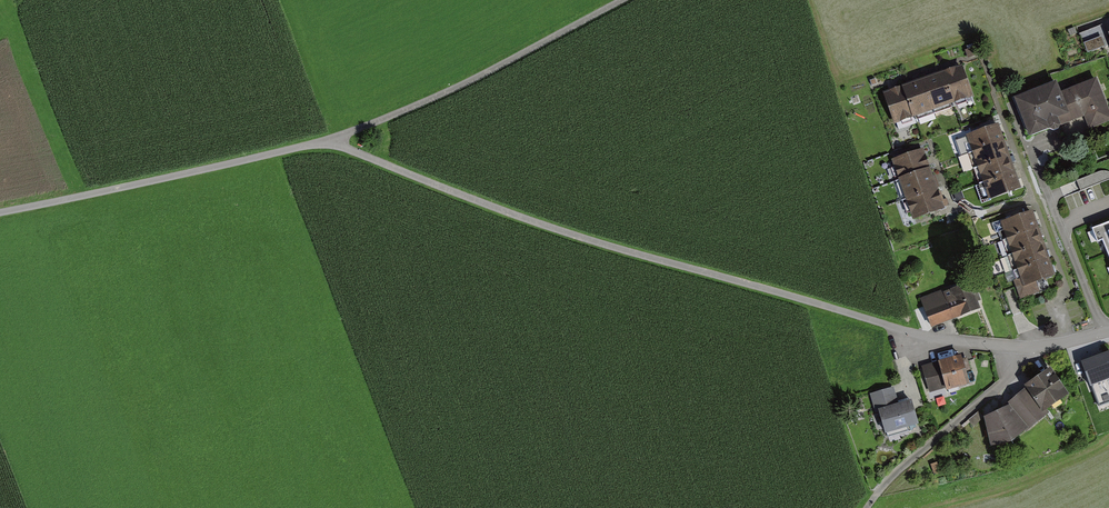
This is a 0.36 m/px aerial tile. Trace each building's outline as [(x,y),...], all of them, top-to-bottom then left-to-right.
[(1089,53),(1101,48),(1097,38),(1085,43),(1089,53)] [(968,65),(888,93),(898,124),(979,96),(968,65)] [(1021,98),(1035,137),(1090,117),(1095,129),(1108,124),(1108,99),(1102,80),(1070,92),(1066,81),(1021,98)] [(1004,125),(972,136),(993,201),(1026,190),(1004,125)] [(928,150),(896,160),(914,219),(947,209),(928,150)] [(1039,212),(1006,223),(1028,287),(1060,276),(1039,212)] [(1092,231),(1097,245),(1102,243),(1108,260),(1108,224),(1092,231)] [(945,290),(924,299),(937,329),(984,308),(972,282),(947,293),(945,290)] [(1089,360),(1096,385),(1108,381),(1108,354),(1089,360)] [(969,356),(927,368),(933,391),(948,387),(949,390),(977,383),(969,356)] [(1016,404),(991,416),(998,445),(1023,440),(1053,413),(1076,393),(1058,367),(1033,384),(1014,402),(1016,404)] [(878,413),(885,437),(919,427),(911,402),(899,405),(894,388),(870,395),(875,414),(878,413)]
